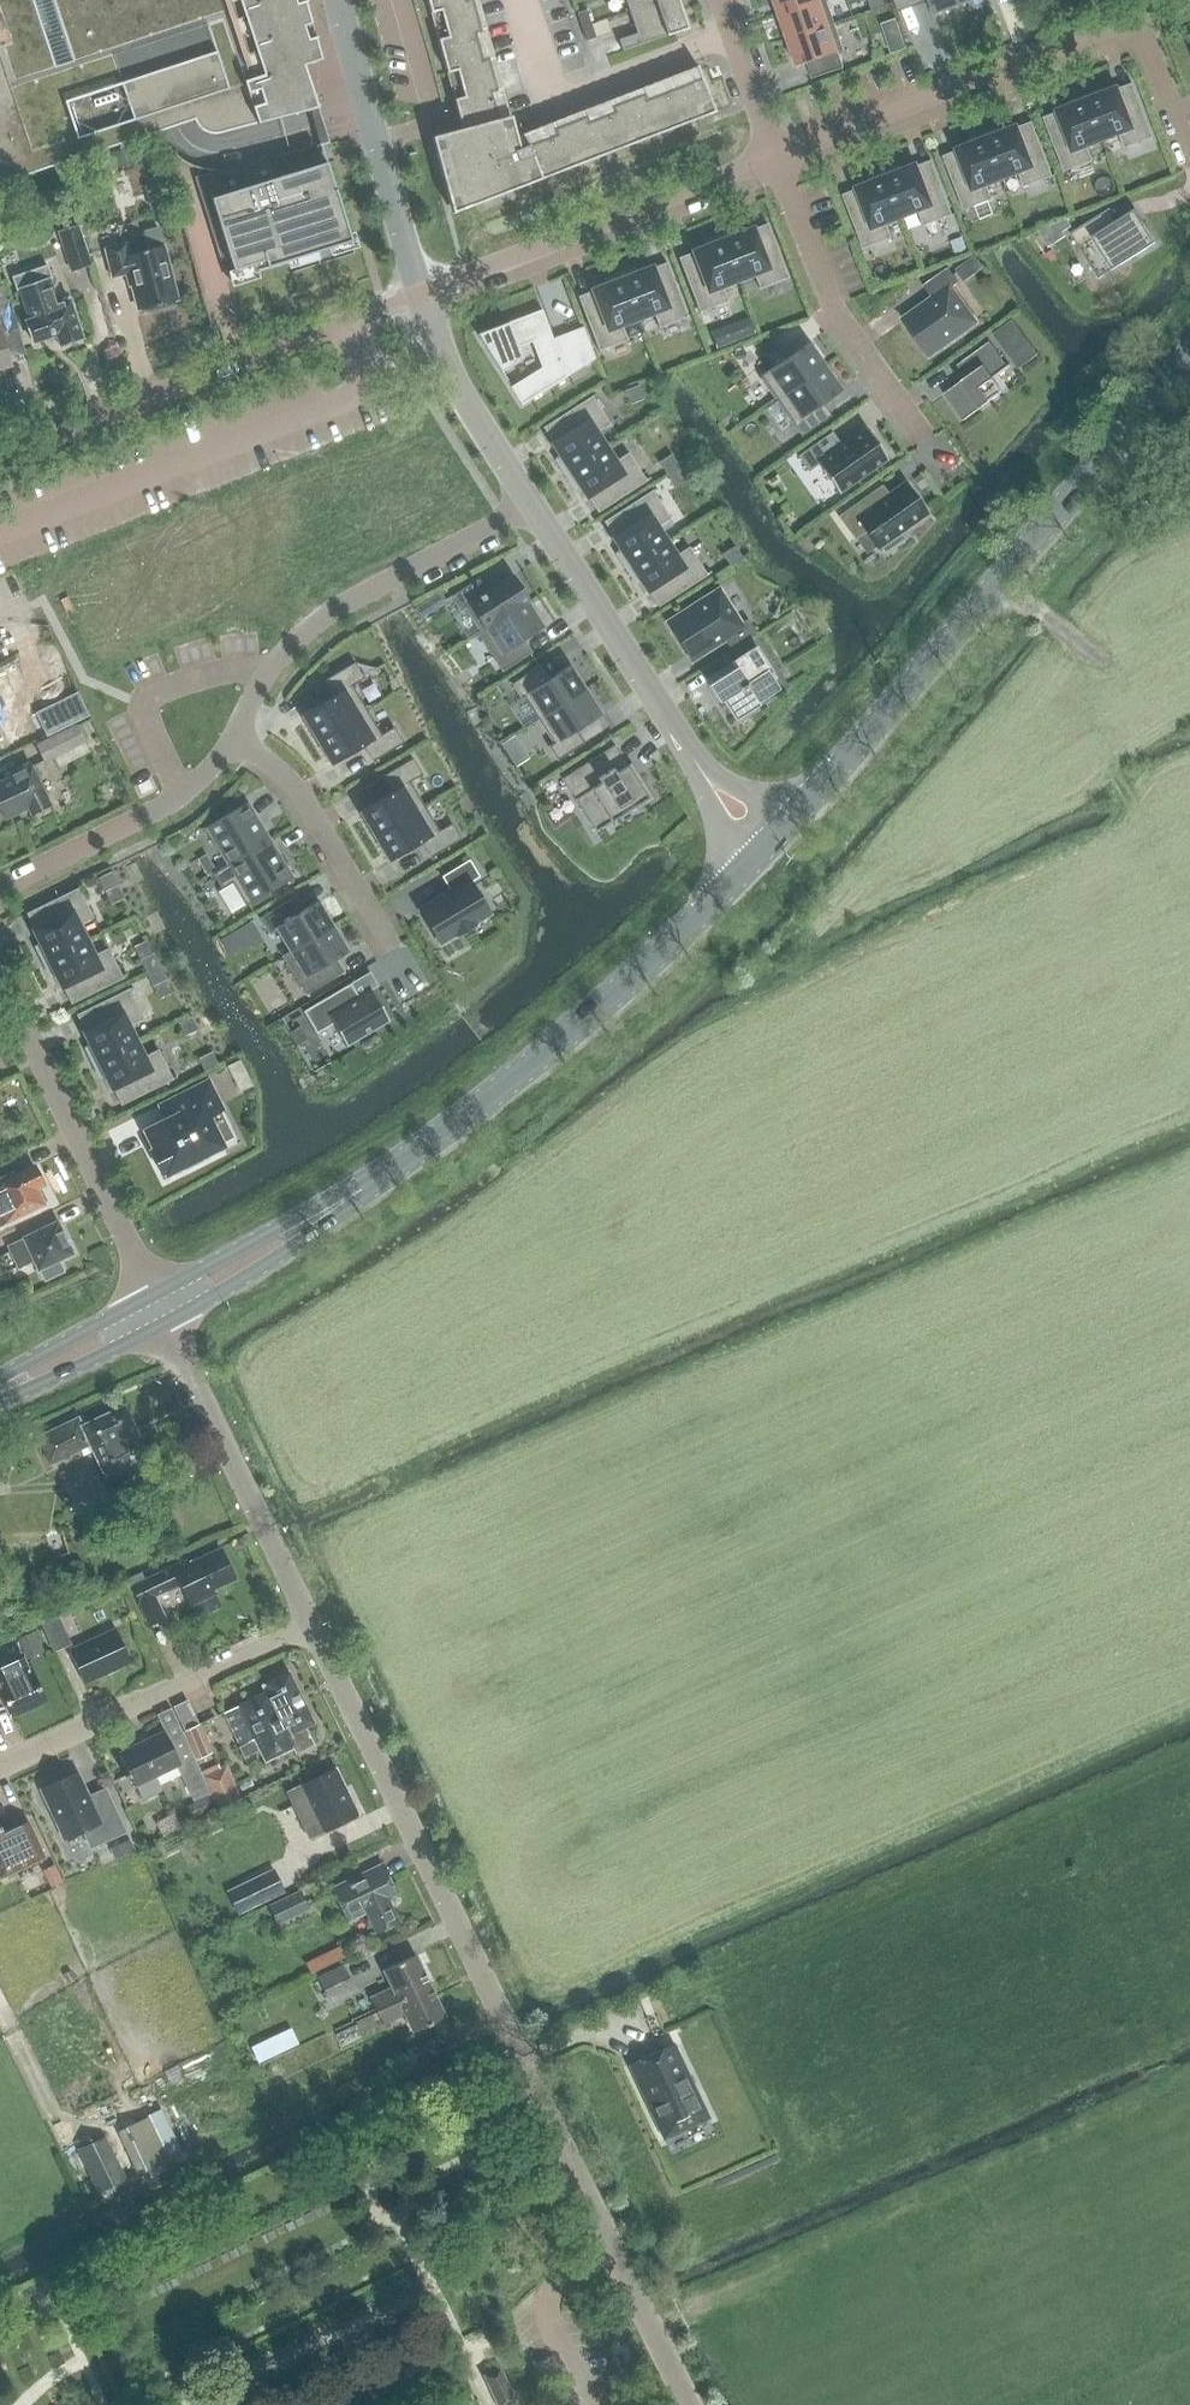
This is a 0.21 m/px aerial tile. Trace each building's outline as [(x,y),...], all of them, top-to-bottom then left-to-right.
[(47,167),(149,134),(160,130),(192,120),(198,128),(207,133),(218,133),(316,107),(315,104),(301,65),(314,61),(317,58),(318,54),(302,0),(0,0),(0,183),(47,167)] [(654,135),(698,118),(693,105),(709,99),(701,78),(644,100),(642,94),(597,111),(599,117),(586,122),(584,116),(539,134),(541,140),(505,154),(492,106),(498,104),(486,58),(480,60),(476,46),(482,44),(470,0),(426,0),(429,13),(442,9),(450,36),(437,39),(446,73),(459,69),(466,96),(453,99),(461,129),(441,134),(461,209),(570,167),(565,154),(591,145),(596,157),(628,145),(623,132),(649,122),(654,135)] [(628,11),(636,33),(618,40),(621,51),(687,28),(677,0),(661,0),(628,11)] [(628,11),(661,0),(624,0),(628,11)] [(816,0),(773,0),(777,13),(816,0)] [(777,13),(786,40),(834,24),(826,0),(816,0),(777,13)] [(870,10),(885,5),(883,0),(867,0),(870,10)] [(933,14),(961,4),(959,0),(928,0),(933,14)] [(585,10),(576,13),(581,27),(590,24),(585,10)] [(896,18),(882,22),(889,50),(904,46),(896,18)] [(590,24),(581,27),(586,41),(595,38),(590,24)] [(843,50),(834,24),(786,40),(796,66),(806,63),(811,78),(843,68),(837,52),(843,50)] [(1100,89),(1084,95),(1101,139),(1118,133),(1123,148),(1151,138),(1151,139),(1153,139),(1140,107),(1125,112),(1116,88),(1104,93),(1100,89)] [(1086,145),(1101,139),(1084,95),(1069,101),(1069,106),(1057,111),(1066,135),(1051,141),(1063,171),(1092,160),(1086,145)] [(1000,128),(984,134),(1001,178),(1017,172),(1023,187),(1052,176),(1040,145),(1025,151),(1016,127),(1004,131),(1000,128)] [(1001,178),(984,134),(968,140),(968,145),(957,149),(966,174),(951,179),(963,210),(991,199),(985,184),(1001,178)] [(224,194),(209,199),(232,271),(253,264),(255,272),(294,260),(293,259),(350,241),(341,213),(342,212),(326,162),(324,162),(324,163),(257,183),(224,194)] [(251,164),(217,172),(224,194),(257,183),(251,164)] [(900,166),(884,172),(901,216),(917,210),(923,225),(951,214),(940,184),(925,190),(915,166),(904,170),(900,166)] [(901,216),(884,172),(868,179),(868,184),(856,188),(866,212),(851,218),(863,250),(864,249),(864,248),(891,238),(885,222),(901,216)] [(1108,207),(1066,227),(1089,275),(1150,246),(1137,218),(1126,223),(1123,216),(1114,220),(1108,207)] [(57,231),(69,271),(90,264),(77,225),(57,231)] [(136,310),(176,300),(171,281),(172,280),(162,244),(157,227),(143,230),(148,249),(128,254),(125,243),(103,248),(110,277),(124,273),(127,287),(130,286),(136,310)] [(720,235),(737,279),(753,273),(759,289),(786,278),(786,280),(788,279),(775,247),(760,253),(751,229),(739,233),(736,229),(720,235)] [(737,279),(720,235),(704,242),(704,247),(692,251),(702,275),(687,281),(698,312),(727,301),(721,286),(737,279)] [(949,267),(956,279),(980,266),(974,253),(949,267)] [(59,344),(81,337),(68,297),(56,301),(48,278),(50,277),(46,264),(11,276),(15,289),(18,288),(28,319),(25,320),(32,341),(55,334),(59,344)] [(636,268),(620,274),(637,318),(652,312),(658,327),(687,316),(675,286),(660,292),(651,267),(639,272),(636,268)] [(903,320),(927,354),(943,343),(946,346),(962,334),(960,331),(973,322),(949,289),(958,282),(947,268),(922,285),(932,299),(903,320)] [(620,324),(637,318),(620,274),(604,280),(604,286),(592,290),(601,314),(586,320),(598,352),(600,351),(599,350),(626,340),(620,324)] [(2,336),(18,332),(8,297),(0,300),(0,367),(10,364),(7,352),(2,336)] [(490,356),(499,370),(517,358),(513,347),(530,341),(540,367),(509,386),(521,404),(566,376),(541,310),(476,334),(490,356)] [(581,324),(567,330),(580,364),(593,355),(581,324)] [(759,375),(775,399),(824,366),(807,342),(783,358),(775,346),(762,355),(771,367),(759,375)] [(942,394),(961,421),(1000,392),(992,379),(1006,369),(988,342),(958,363),(967,376),(942,394)] [(775,399),(801,436),(830,416),(821,403),(840,390),(824,366),(775,399)] [(637,385),(623,391),(629,404),(643,399),(637,385)] [(556,458),(565,473),(605,447),(595,433),(609,424),(592,397),(596,395),(595,393),(563,414),(574,430),(552,444),(559,454),(556,458)] [(831,432),(797,456),(808,471),(818,464),(838,493),(839,492),(839,491),(885,459),(885,460),(887,459),(865,428),(840,445),(831,432)] [(605,447),(565,473),(574,487),(579,486),(586,496),(608,482),(618,498),(650,478),(649,477),(645,479),(628,453),(614,461),(605,447)] [(670,454),(658,462),(666,474),(678,466),(670,454)] [(678,466),(666,474),(674,486),(686,478),(678,466)] [(901,539),(897,533),(925,514),(903,483),(879,500),(873,492),(838,517),(853,538),(863,531),(876,548),(879,546),(883,551),(901,539)] [(616,552),(626,567),(666,541),(656,527),(670,518),(653,491),(657,489),(656,487),(624,508),(634,524),(613,538),(619,548),(616,552)] [(666,541),(626,567),(635,581),(641,582),(647,591),(669,576),(679,593),(710,572),(710,571),(705,574),(688,547),(675,555),(666,541)] [(734,546),(721,554),(730,567),(742,559),(734,546)] [(476,632),(477,633),(527,603),(528,602),(511,576),(486,592),(477,579),(449,596),(459,611),(464,608),(478,631),(476,632)] [(668,627),(690,662),(723,642),(730,654),(757,637),(747,622),(738,629),(717,596),(703,604),(702,602),(685,612),(686,615),(668,627)] [(542,627),(527,603),(477,633),(501,672),(532,652),(523,639),(542,627)] [(736,664),(702,686),(713,703),(717,700),(732,723),(756,708),(754,704),(774,691),(765,677),(768,675),(751,649),(733,660),(736,664)] [(332,696),(300,715),(315,740),(366,710),(351,685),(363,678),(354,662),(323,680),(332,696)] [(521,694),(537,720),(579,692),(563,667),(543,680),(534,667),(505,686),(513,699),(521,694)] [(18,693),(12,679),(0,685),(0,702),(18,693)] [(579,692),(537,720),(553,745),(546,749),(554,763),(584,744),(575,730),(595,718),(579,692)] [(366,710),(315,740),(330,765),(362,746),(371,761),(402,743),(393,727),(380,734),(366,710)] [(46,717),(18,730),(25,745),(53,732),(46,717)] [(75,724),(35,743),(44,761),(83,742),(75,724)] [(634,806),(636,810),(654,799),(635,770),(631,772),(614,745),(561,778),(579,807),(594,797),(610,821),(634,806)] [(390,792),(358,811),(373,836),(424,806),(409,781),(421,774),(412,758),(381,777),(390,792)] [(27,808),(30,814),(49,805),(28,763),(4,775),(5,778),(0,780),(0,814),(3,819),(27,808)] [(247,802),(204,828),(227,865),(227,866),(270,840),(247,802)] [(424,806),(373,836),(388,861),(420,842),(429,858),(460,839),(451,823),(438,830),(424,806)] [(227,866),(212,875),(221,890),(231,884),(245,907),(293,878),(270,840),(227,866)] [(477,876),(468,861),(442,877),(450,890),(419,909),(439,943),(455,934),(455,935),(474,923),(475,922),(488,914),(469,881),(477,876)] [(110,872),(97,878),(103,891),(116,885),(110,872)] [(82,887),(82,885),(48,902),(57,919),(33,930),(39,942),(35,945),(43,961),(85,940),(77,924),(92,917),(78,889),(82,887)] [(275,928),(288,951),(332,926),(317,901),(297,913),(289,899),(258,918),(267,933),(275,928)] [(347,951),(332,926),(281,955),(305,995),(336,976),(327,963),(347,951)] [(85,940),(43,961),(50,976),(56,976),(61,987),(84,975),(93,992),(126,976),(126,974),(121,977),(107,948),(93,955),(85,940)] [(152,953),(139,960),(145,972),(158,965),(152,953)] [(158,965),(145,972),(152,986),(165,980),(158,965)] [(349,984),(301,1012),(315,1035),(332,1025),(345,1047),(388,1022),(369,990),(357,997),(349,984)] [(106,1020),(83,1032),(89,1043),(85,1047),(93,1062),(135,1041),(127,1026),(142,1019),(128,990),(132,988),(132,987),(98,1003),(106,1020)] [(299,1026),(289,1033),(296,1045),(307,1039),(299,1026)] [(135,1041),(93,1062),(100,1077),(106,1077),(111,1088),(134,1077),(143,1094),(176,1077),(175,1076),(171,1078),(157,1049),(142,1056),(135,1041)] [(211,1052),(198,1058),(204,1071),(217,1065),(211,1052)] [(139,1155),(150,1178),(154,1175),(155,1177),(174,1168),(176,1172),(194,1163),(192,1159),(211,1149),(197,1121),(211,1113),(197,1084),(159,1103),(166,1118),(134,1134),(143,1153),(139,1155)] [(43,1203),(35,1187),(42,1184),(33,1164),(12,1174),(11,1171),(0,1176),(0,1222),(5,1220),(6,1220),(43,1203)] [(71,1246),(68,1239),(64,1238),(56,1221),(22,1237),(23,1238),(7,1245),(17,1268),(33,1260),(37,1269),(39,1269),(44,1279),(62,1270),(57,1260),(71,1253),(70,1249),(71,1246)] [(123,1405),(102,1415),(81,1425),(77,1417),(36,1437),(49,1463),(89,1444),(104,1475),(147,1455),(123,1405)] [(212,1589),(233,1579),(218,1548),(188,1562),(187,1559),(130,1586),(148,1625),(164,1617),(155,1599),(180,1587),(189,1605),(214,1593),(212,1589)] [(40,1623),(53,1651),(71,1643),(58,1615),(40,1623)] [(83,1683),(130,1661),(115,1628),(68,1650),(83,1683)] [(17,1639),(26,1658),(42,1651),(34,1632),(17,1639)] [(1,1688),(0,1688),(0,1690),(11,1715),(44,1699),(24,1655),(0,1666),(0,1687),(1,1688)] [(238,1706),(249,1729),(254,1738),(238,1747),(243,1757),(259,1749),(265,1760),(291,1747),(294,1751),(311,1743),(302,1727),(311,1722),(286,1673),(260,1686),(263,1692),(238,1705),(238,1706)] [(184,1734),(195,1759),(210,1752),(211,1752),(198,1725),(183,1732),(184,1734)] [(134,1787),(135,1787),(142,1800),(161,1792),(153,1777),(177,1766),(193,1800),(209,1792),(202,1776),(195,1759),(184,1734),(168,1741),(163,1731),(118,1752),(134,1787)] [(217,1769),(202,1776),(209,1792),(217,1810),(240,1800),(232,1783),(221,1778),(217,1769)] [(323,1830),(356,1814),(334,1769),(301,1785),(285,1793),(308,1838),(323,1830)] [(92,1838),(95,1846),(126,1831),(108,1793),(90,1801),(77,1772),(40,1789),(63,1839),(82,1830),(87,1841),(92,1838)] [(213,1807),(207,1796),(187,1806),(192,1817),(213,1807)] [(0,1826),(0,1876),(0,1877),(44,1857),(27,1821),(3,1832),(0,1826)] [(128,1839),(109,1848),(114,1858),(133,1850),(128,1839)] [(54,1864),(41,1870),(50,1889),(63,1882),(54,1864)] [(376,1932),(398,1922),(386,1897),(394,1893),(381,1864),(331,1887),(348,1922),(366,1913),(376,1932)] [(247,1879),(227,1889),(237,1911),(258,1901),(247,1879)] [(277,1923),(308,1909),(299,1890),(268,1904),(277,1923)] [(309,1973),(345,1956),(339,1944),(304,1961),(309,1973)] [(376,2011),(429,1985),(414,1954),(383,1969),(392,1987),(369,1998),(376,2011)] [(318,1980),(327,1998),(352,1986),(344,1968),(318,1980)] [(444,2017),(429,1985),(376,2011),(382,2024),(405,2014),(413,2032),(444,2017)] [(372,2014),(356,2021),(357,2024),(336,2033),(341,2045),(360,2037),(358,2033),(376,2025),(372,2014)] [(431,2038),(405,2050),(412,2065),(438,2052),(431,2038)] [(663,2139),(708,2117),(673,2043),(628,2064),(663,2139)] [(116,2131),(136,2174),(168,2160),(147,2116),(116,2131)] [(77,2149),(97,2192),(125,2179),(104,2136),(77,2149)] [(517,2400),(501,2367),(482,2376),(497,2404),(506,2404),(517,2400)]
